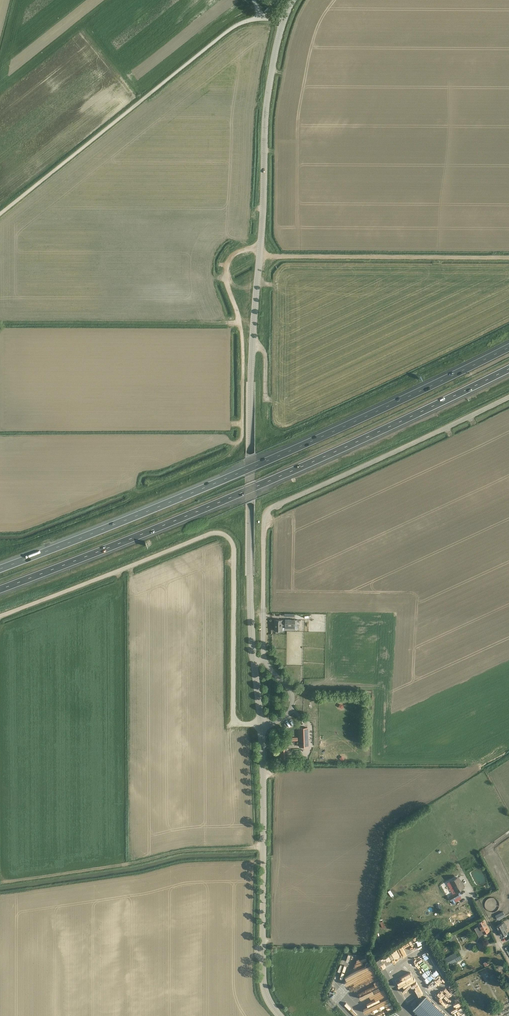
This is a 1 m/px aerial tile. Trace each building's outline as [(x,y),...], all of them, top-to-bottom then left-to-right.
[(299,462),(284,468),(286,471),(300,464),(299,462)] [(282,631),(282,626),(295,626),(295,620),(282,620),(282,619),(275,619),(275,631),(282,631)] [(299,728),(300,746),(308,746),(307,728),(299,728)] [(289,742),(285,742),(282,743),(282,746),(279,746),(279,752),(280,752),(281,759),(288,758),(287,746),(289,746),(289,742)] [(460,883),(457,877),(450,881),(456,892),(464,887),(461,882),(460,883)] [(458,892),(449,897),(451,900),(460,896),(458,892)] [(497,920),(505,916),(503,911),(495,916),(497,920)] [(478,926),(475,928),(479,936),(482,934),(483,934),(489,931),(484,920),(478,923),(479,926),(478,926)] [(508,933),(506,928),(507,928),(504,922),(496,926),(499,932),(500,932),(502,936),(508,933)] [(448,966),(463,959),(459,951),(446,957),(446,956),(443,957),(448,966)]
